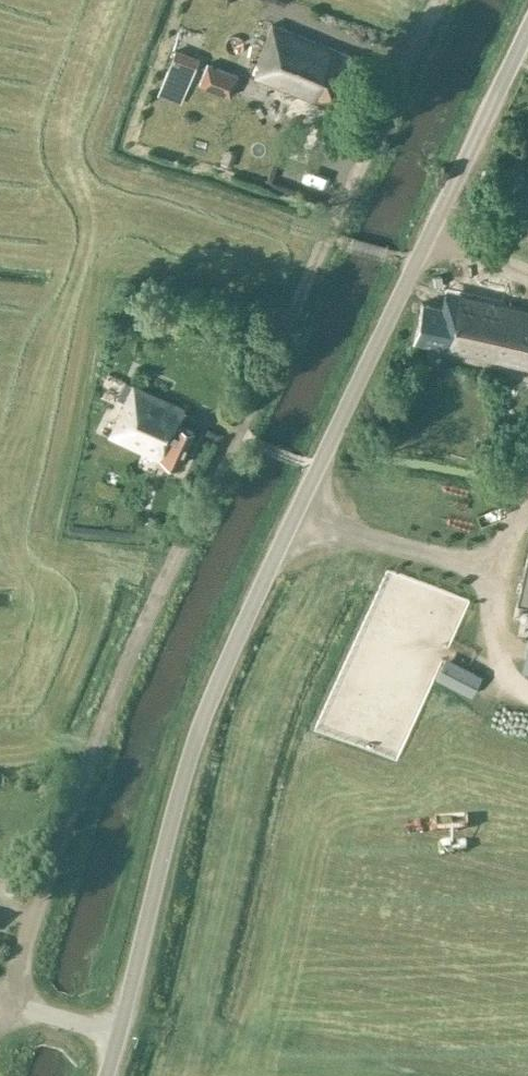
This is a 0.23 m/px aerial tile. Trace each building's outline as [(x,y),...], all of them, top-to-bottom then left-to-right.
[(257,77),(330,107),(351,55),(278,26),(257,77)] [(168,73),(190,80),(198,56),(175,49),(168,73)] [(207,61),(198,83),(232,96),(240,74),(207,61)] [(422,302),(413,342),(527,368),(527,309),(445,290),(442,306),(422,302)] [(123,401),(108,435),(161,459),(161,458),(177,466),(193,431),(177,424),(185,408),(125,381),(117,398),(123,401)]
